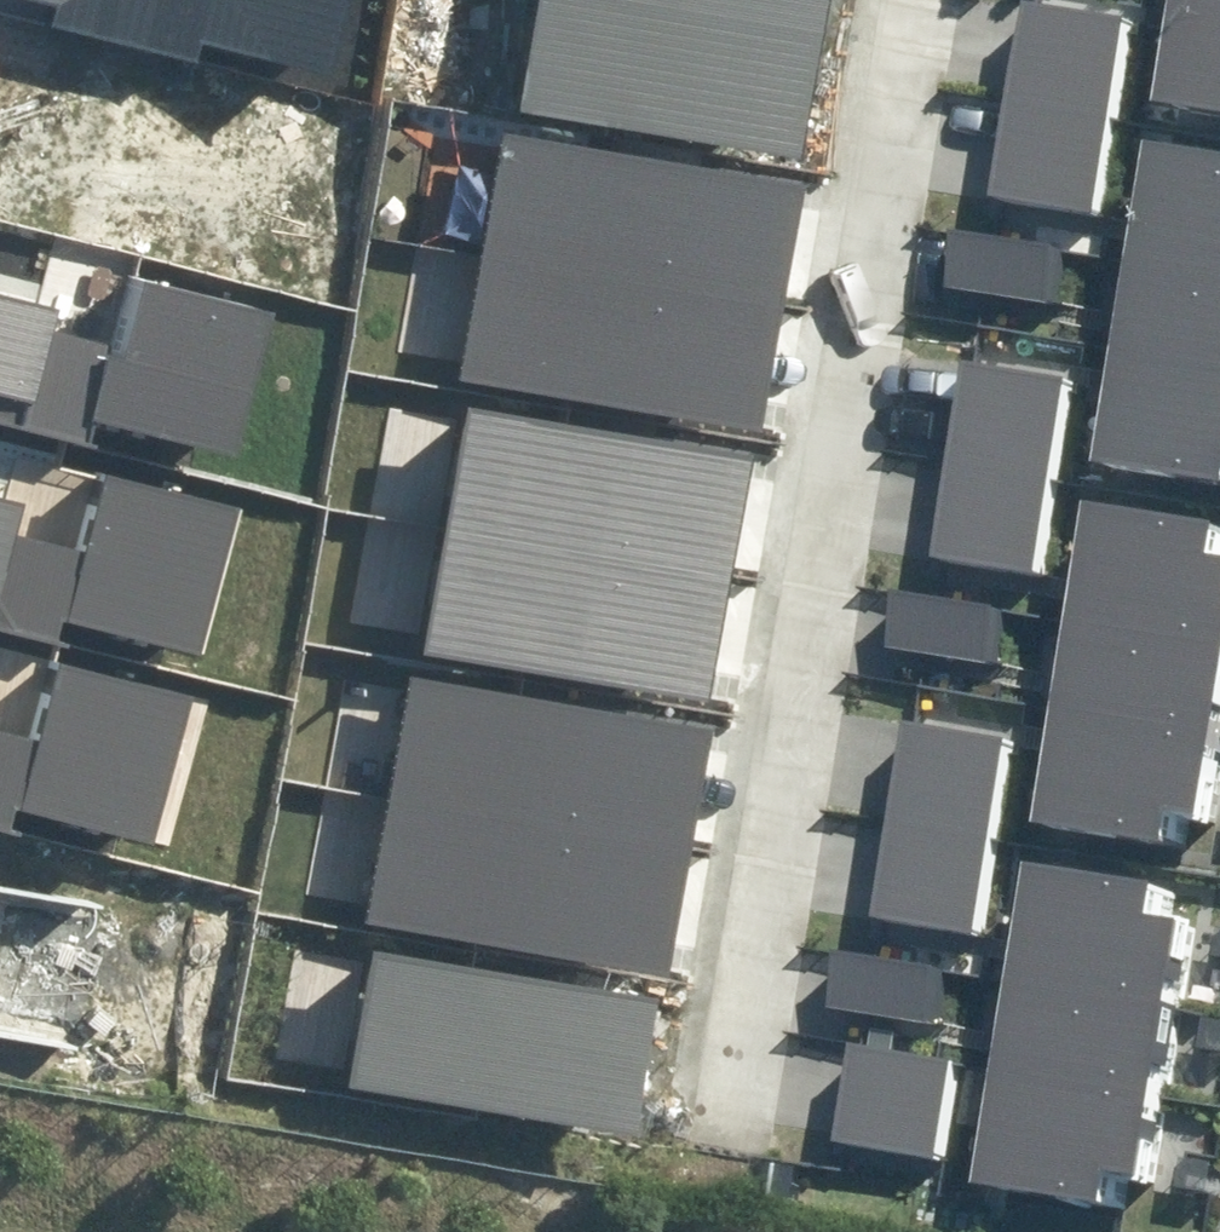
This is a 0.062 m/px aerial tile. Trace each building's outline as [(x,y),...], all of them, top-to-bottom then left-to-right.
[(44,23),(190,58),(196,35),(331,67),(347,0),(50,0),(44,23)] [(521,110),(805,157),(831,0),(539,0),(521,110)] [(1066,0),(1039,0),(1005,185),(1109,204),(1144,14),(1066,0)] [(1178,98),(1219,105),(1219,0),(1194,0),(1178,98)] [(764,434),(808,183),(506,131),(462,381),(764,434)] [(1170,136),(1117,456),(1219,473),(1219,144),(1170,136)] [(957,278),(1068,298),(1078,243),(968,223),(957,278)] [(97,447),(103,423),(238,456),(273,311),(139,279),(121,355),(52,338),(60,307),(0,292),(0,423),(97,447)] [(1079,374),(979,356),(944,544),(1045,563),(1079,374)] [(707,706),(753,461),(473,408),(426,653),(707,706)] [(65,646),(71,622),(205,655),(240,510),(107,478),(88,554),(20,537),(27,506),(0,499),(0,630),(65,646)] [(1109,497),(1056,817),(1191,839),(1196,809),(1219,813),(1219,515),(1109,497)] [(896,637),(1003,656),(1013,600),(906,580),(896,637)] [(18,834),(24,810),(158,843),(194,698),(60,666),(42,742),(0,732),(0,830),(18,834)] [(667,982),(714,732),(418,677),(370,927),(667,982)] [(1028,730),(918,710),(881,913),(991,933),(1028,730)] [(1186,879),(1051,857),(998,1177),(1133,1199),(1138,1169),(1171,1174),(1213,916),(1180,911),(1186,879)] [(954,963),(847,944),(837,994),(945,1014),(954,963)] [(633,1141),(659,1004),(372,950),(346,1087),(633,1141)] [(968,1054),(863,1035),(846,1133),(950,1152),(968,1054)]
